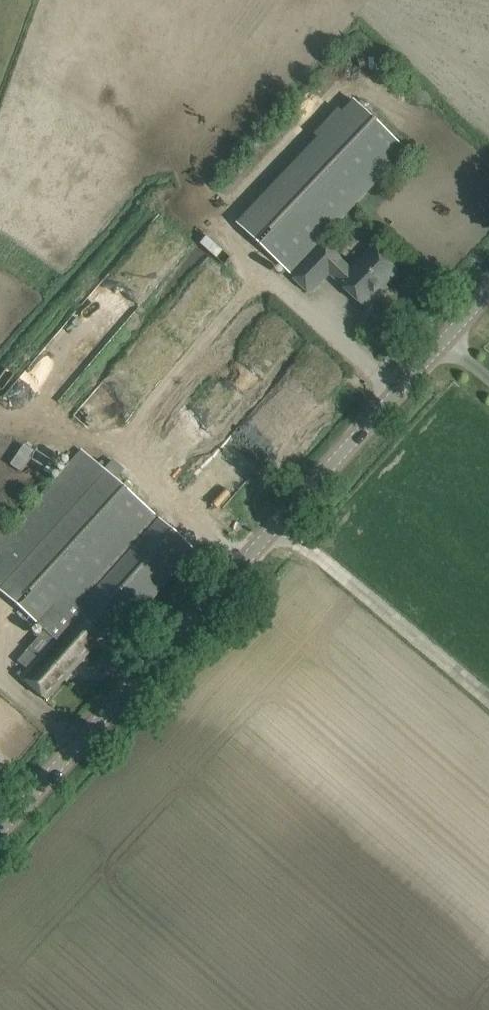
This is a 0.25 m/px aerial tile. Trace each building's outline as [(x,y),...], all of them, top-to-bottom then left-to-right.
[(356,102),(239,226),(290,274),(407,150),(356,102)] [(293,277),(310,293),(330,273),(367,309),(380,296),(377,293),(398,272),(373,248),(349,274),(338,264),(342,260),(324,244),(293,277)] [(34,481),(48,462),(21,443),(8,462),(34,481)] [(82,451),(0,543),(0,592),(43,631),(28,649),(38,658),(19,678),(46,701),(105,634),(113,641),(195,551),(115,480),(124,470),(111,459),(103,469),(82,451)]
